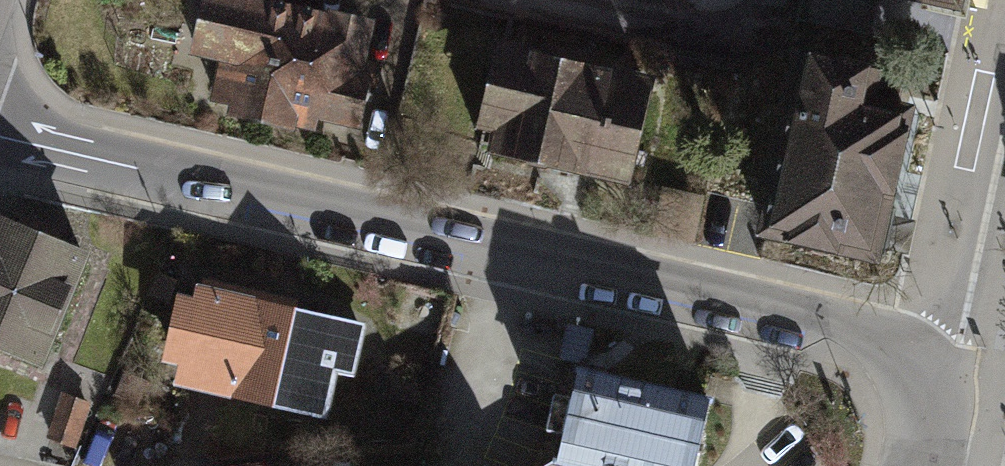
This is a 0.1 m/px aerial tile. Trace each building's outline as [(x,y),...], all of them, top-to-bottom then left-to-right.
[(218,0),(205,0),(192,60),(222,67),(213,108),(232,112),(229,124),(298,139),(299,134),(317,138),(319,130),(364,140),(380,69),(364,65),(371,33),(218,0)] [(654,82),(498,46),(478,133),(494,137),(489,157),(629,189),(654,82)] [(883,90),(799,70),(756,247),(878,277),(917,116),(879,107),(883,90)] [(0,223),(0,358),(41,375),(88,259),(0,223)] [(158,273),(146,295),(166,305),(177,283),(158,273)] [(366,327),(198,292),(195,304),(176,300),(161,369),(176,372),(172,393),(329,427),(341,374),(355,377),(366,327)] [(593,329),(567,324),(559,359),(585,365),(593,329)] [(558,403),(550,440),(564,443),(559,465),(699,465),(712,404),(580,376),(574,406),(558,403)] [(64,394),(49,436),(78,446),(93,405),(64,394)]
